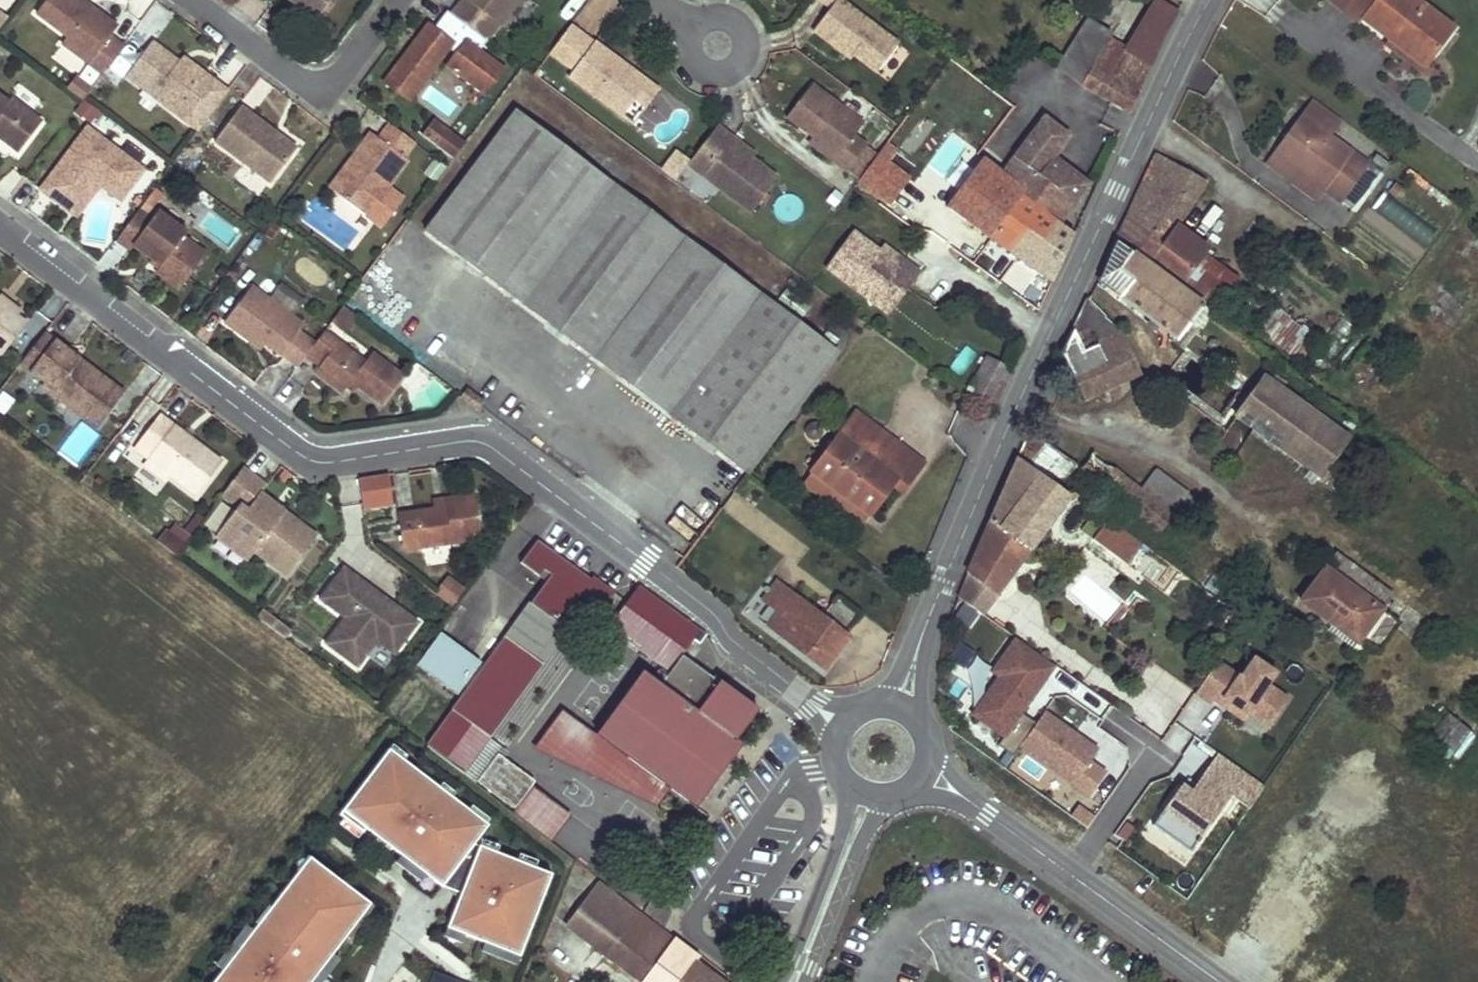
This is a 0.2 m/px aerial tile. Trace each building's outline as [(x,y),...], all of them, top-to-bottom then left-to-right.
[(121,47),(108,37),(111,32),(76,6),(80,1),(79,0),(44,0),(34,14),(65,37),(59,44),(100,74),(121,47)] [(312,20),(327,0),(286,0),(312,20)] [(464,0),(458,0),(449,13),(484,40),(486,41),(498,25),(464,0)] [(498,25),(516,0),(464,0),(498,25)] [(827,10),(810,32),(840,54),(843,50),(851,57),(873,74),(895,45),(835,0),(836,0),(814,0),(827,10)] [(1429,59),(1452,27),(1417,0),(1329,0),(1343,11),(1347,6),(1364,18),(1391,39),(1394,41),(1399,36),(1429,59)] [(111,32),(115,27),(80,1),(76,6),(111,32)] [(1175,15),(1159,5),(1145,29),(1162,39),(1175,15)] [(1364,18),(1347,6),(1343,11),(1360,23),(1364,18)] [(475,52),(484,40),(449,13),(444,10),(430,29),(426,26),(384,83),(406,100),(445,48),(452,53),(444,63),(483,92),(500,70),(475,52)] [(568,27),(549,52),(572,70),(567,77),(620,117),(645,84),(628,71),(624,76),(617,71),(621,66),(592,43),(591,45),(568,27)] [(1145,29),(1141,27),(1126,52),(1109,42),(1090,73),(1069,61),(1063,72),(1083,84),(1082,86),(1129,112),(1162,39),(1145,29)] [(1111,40),(1091,27),(1069,61),(1090,73),(1109,42),(1111,40)] [(1429,59),(1399,36),(1394,41),(1391,39),(1388,43),(1426,72),(1433,62),(1429,59)] [(122,77),(140,45),(126,38),(108,69),(122,77)] [(176,62),(149,42),(123,77),(173,113),(180,103),(192,112),(214,82),(201,73),(197,78),(176,62)] [(851,57),(843,50),(840,54),(848,60),(851,57)] [(201,73),(180,57),(176,62),(197,78),(201,73)] [(628,71),(621,66),(617,71),(624,76),(628,71)] [(66,90),(81,101),(90,89),(75,78),(66,90)] [(225,91),(214,82),(192,112),(184,122),(195,130),(225,91)] [(656,92),(645,84),(620,117),(631,126),(656,92)] [(860,126),(807,87),(783,119),(810,140),(834,158),(830,164),(843,174),(863,149),(850,139),(860,126)] [(39,122),(8,100),(5,103),(0,99),(0,141),(16,153),(39,122)] [(1310,100),(1300,114),(1330,136),(1340,121),(1310,100)] [(97,113),(81,101),(72,112),(88,124),(97,113)] [(184,122),(192,112),(180,103),(173,113),(184,122)] [(272,132),(238,107),(212,141),(268,183),(294,149),(278,137),(275,141),(269,136),(272,132)] [(611,184),(514,112),(425,231),(521,303),(611,184)] [(1330,136),(1300,114),(1272,152),(1324,190),(1342,202),(1354,185),(1367,194),(1384,172),(1371,162),(1369,165),(1330,136)] [(1068,135),(1044,117),(1002,173),(1026,191),(1023,197),(1057,222),(1085,184),(1051,159),(1068,135)] [(435,126),(431,123),(421,136),(425,139),(435,126)] [(402,159),(413,144),(389,126),(378,140),(370,134),(350,161),(358,167),(353,173),(343,171),(334,182),(336,195),(382,230),(404,201),(386,188),(389,185),(405,164),(406,162),(402,159)] [(463,146),(435,126),(425,139),(453,160),(463,146)] [(122,195),(141,170),(136,167),(118,154),(85,129),(38,191),(69,214),(97,177),(122,195)] [(728,141),(711,129),(692,154),(708,166),(698,180),(745,215),(770,180),(744,160),(725,146),(728,141)] [(278,137),(272,132),(269,136),(275,141),(278,137)] [(834,158),(810,140),(806,146),(830,164),(834,158)] [(747,156),(728,141),(725,146),(744,160),(747,156)] [(126,144),(118,154),(136,167),(144,157),(126,144)] [(1324,190),(1272,152),(1266,162),(1318,199),(1324,190)] [(708,166),(692,154),(682,168),(698,180),(708,166)] [(1205,182),(1157,155),(1118,235),(1183,282),(1204,255),(1208,249),(1174,225),(1205,182)] [(870,156),(858,182),(896,199),(908,173),(870,156)] [(996,169),(981,158),(946,207),(1050,284),(1073,234),(1057,222),(1023,197),(1026,191),(1002,173),(996,169)] [(358,167),(350,161),(343,171),(353,173),(358,167)] [(118,201),(122,195),(97,177),(69,214),(75,218),(98,187),(118,201)] [(836,352),(611,184),(521,303),(747,472),(836,352)] [(1424,248),(1436,231),(1382,194),(1371,211),(1424,248)] [(134,211),(113,239),(127,250),(130,246),(149,260),(157,266),(154,270),(151,272),(175,290),(202,254),(179,237),(182,233),(153,212),(147,220),(134,211)] [(879,252),(853,232),(826,268),(873,303),(884,288),(898,298),(906,287),(918,272),(903,260),(898,266),(879,252)] [(1204,307),(1116,241),(1099,280),(1176,343),(1204,307)] [(903,260),(883,246),(879,252),(898,266),(903,260)] [(1239,280),(1204,255),(1183,282),(1219,309),(1239,280)] [(157,266),(149,260),(146,264),(154,270),(157,266)] [(281,284),(275,295),(295,307),(301,297),(281,284)] [(263,343),(295,368),(304,357),(313,345),(297,333),(302,327),(250,286),(223,321),(249,342),(254,335),(263,343)] [(887,314),(898,298),(884,288),(873,303),(887,314)] [(0,299),(0,305),(17,317),(20,314),(0,299)] [(1089,301),(1088,300),(1063,355),(1084,401),(1141,375),(1121,332),(1089,301)] [(2,356),(26,324),(17,317),(0,305),(0,354),(2,356)] [(1260,334),(1294,354),(1310,327),(1277,306),(1260,334)] [(356,318),(342,308),(330,324),(344,334),(356,318)] [(362,364),(322,333),(313,345),(304,357),(317,367),(312,373),(340,395),(344,389),(349,383),(354,388),(379,407),(401,379),(369,355),(362,364)] [(70,355),(41,334),(19,364),(83,413),(80,416),(96,428),(121,394),(76,360),(73,363),(67,358),(70,355)] [(258,349),(263,343),(254,335),(249,342),(258,349)] [(1012,369),(986,356),(967,392),(995,405),(1012,369)] [(1352,433),(1268,372),(1239,411),(1323,472),(1352,433)] [(349,383),(344,389),(350,394),(354,388),(349,383)] [(867,459),(884,435),(855,413),(837,437),(867,459)] [(219,462),(157,415),(131,448),(146,459),(168,476),(194,495),(219,462)] [(57,453),(78,466),(98,433),(78,420),(57,453)] [(1077,463),(1036,434),(1020,455),(1019,456),(1060,485),(1077,463)] [(867,459),(837,437),(804,481),(862,524),(890,487),(913,457),(884,435),(867,459)] [(1112,469),(1091,454),(1079,470),(1097,484),(1112,469)] [(921,464),(913,457),(890,487),(899,494),(921,464)] [(146,459),(140,467),(162,484),(168,476),(146,459)] [(1068,496),(1018,460),(959,599),(968,606),(984,583),(996,593),(1068,496)] [(258,495),(264,487),(240,469),(220,495),(236,507),(213,537),(245,561),(253,552),(285,576),(314,537),(281,512),(278,516),(269,509),(272,505),(258,495)] [(1139,489),(1112,469),(1097,484),(1161,531),(1172,514),(1139,489)] [(357,475),(362,509),(392,505),(387,471),(357,475)] [(1186,493),(1153,471),(1139,489),(1172,514),(1186,493)] [(430,510),(394,516),(398,546),(404,551),(476,540),(469,492),(440,496),(442,508),(430,510)] [(430,510),(442,508),(440,496),(428,498),(430,510)] [(281,512),(272,505),(269,509),(278,516),(281,512)] [(1129,560),(1142,542),(1095,509),(1082,527),(1129,560)] [(174,553),(182,540),(166,529),(157,542),(174,553)] [(590,580),(537,542),(521,563),(545,580),(451,709),(488,736),(573,622),(565,617),(579,596),(601,611),(614,593),(593,577),(590,580)] [(1393,592),(1338,552),(1327,567),(1324,566),(1300,600),(1333,622),(1336,618),(1362,637),(1382,609),(1381,607),(1393,592)] [(323,645),(356,670),(375,643),(392,656),(416,624),(391,605),(387,610),(381,605),(385,600),(341,568),(317,601),(342,619),(323,645)] [(1224,580),(1214,573),(1205,586),(1216,594),(1224,580)] [(450,606),(464,588),(446,574),(433,592),(450,606)] [(608,626),(652,660),(679,621),(682,617),(638,583),(608,626)] [(823,619),(778,583),(765,600),(781,613),(770,625),(824,670),(849,640),(846,637),(854,625),(832,607),(823,619)] [(391,605),(385,600),(381,605),(387,610),(391,605)] [(1362,637),(1336,618),(1333,622),(1330,627),(1356,644),(1362,637)] [(683,624),(679,621),(652,660),(668,671),(658,685),(641,673),(596,737),(628,759),(633,752),(670,778),(665,785),(671,789),(697,807),(729,762),(722,757),(736,738),(757,708),(681,655),(691,639),(697,643),(704,634),(686,619),(683,624)] [(416,663),(456,692),(479,661),(439,632),(416,663)] [(995,677),(969,713),(1005,739),(1058,666),(1014,635),(987,672),(995,677)] [(966,677),(985,682),(990,661),(972,656),(966,677)] [(1216,660),(1194,694),(1210,704),(1213,700),(1217,695),(1231,704),(1227,709),(1243,720),(1248,712),(1269,726),(1282,705),(1262,692),(1267,683),(1275,671),(1252,656),(1239,676),(1216,660)] [(1267,683),(1262,692),(1282,705),(1288,697),(1267,683)] [(1231,704),(1217,695),(1213,700),(1227,709),(1231,704)] [(488,736),(451,709),(425,745),(461,772),(488,736)] [(1451,755),(1473,728),(1449,710),(1428,737),(1451,755)] [(659,807),(671,789),(665,785),(670,778),(633,752),(628,759),(596,737),(561,712),(533,753),(659,807)] [(1099,751),(1044,712),(1019,747),(1089,797),(1107,771),(1092,760),(1099,751)] [(1167,746),(1184,754),(1193,734),(1177,726),(1167,746)] [(494,755),(500,760),(507,750),(488,736),(461,772),(474,782),(476,779),(494,755)] [(742,742),(736,738),(722,757),(729,762),(742,742)] [(344,806),(443,880),(490,818),(390,744),(344,806)] [(1183,781),(1163,810),(1203,837),(1232,797),(1252,808),(1264,785),(1218,752),(1195,789),(1183,781)] [(476,779),(513,807),(519,798),(528,786),(531,782),(500,760),(494,755),(476,779)] [(567,816),(528,786),(519,798),(513,807),(509,812),(548,842),(567,816)] [(479,839),(447,921),(524,952),(557,869),(479,839)] [(210,981),(310,981),(373,899),(310,851),(210,981)] [(598,881),(567,925),(641,981),(719,981),(694,963),(698,957),(598,881)] [(164,927),(147,918),(144,923),(161,933),(164,927)] [(428,963),(410,952),(392,981),(417,981),(428,963)] [(424,981),(483,981),(431,962),(424,981)]
